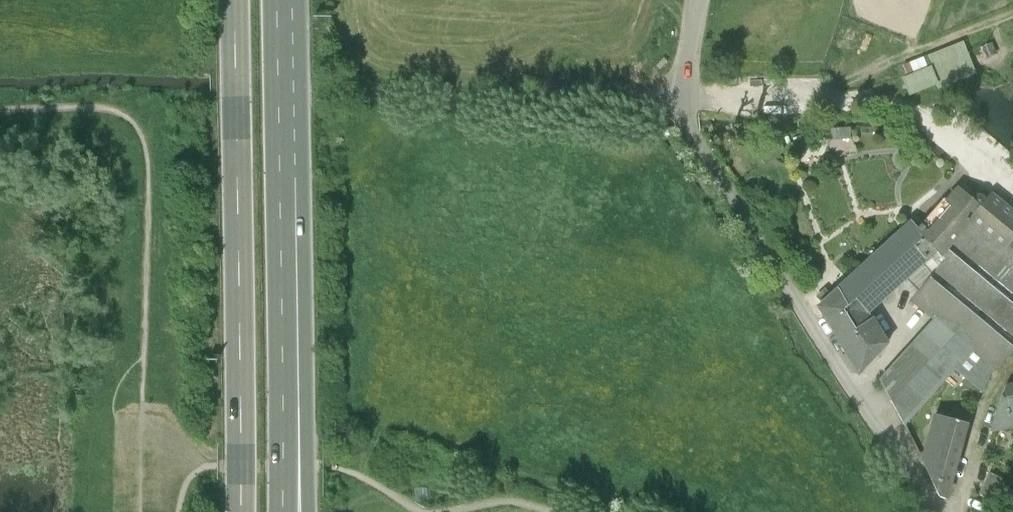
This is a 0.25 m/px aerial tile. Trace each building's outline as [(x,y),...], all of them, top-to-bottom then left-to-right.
[(910,94),(973,72),(962,41),(899,63),(910,94)] [(826,154),(857,152),(852,139),(851,128),(830,129),(830,141),(826,154)] [(959,190),(922,233),(937,250),(941,254),(971,220),(984,204),(984,201),(983,198),(981,196),(977,197),(974,199),(972,202),(959,190)] [(971,220),(1006,248),(1012,240),(1012,214),(992,196),(984,204),(971,220)] [(941,254),(940,255),(945,260),(932,275),(914,296),(911,300),(935,320),(880,381),(904,425),(954,370),(982,393),(994,370),(997,372),(1012,353),(1012,254),(1006,248),(971,220),(941,254)] [(819,307),(858,373),(861,372),(887,344),(869,313),(901,283),(922,264),(937,250),(922,233),(912,221),(838,289),(830,281),(814,295),(820,306),(819,307)] [(940,255),(941,254),(937,250),(922,264),(932,275),(945,260),(940,255)] [(922,264),(901,283),(914,296),(932,275),(922,264)] [(1004,388),(990,431),(1012,428),(1012,385),(1004,388)] [(922,463),(939,498),(946,500),(967,425),(936,414),(922,463)] [(1009,484),(989,474),(980,494),(999,504),(1009,484)]
